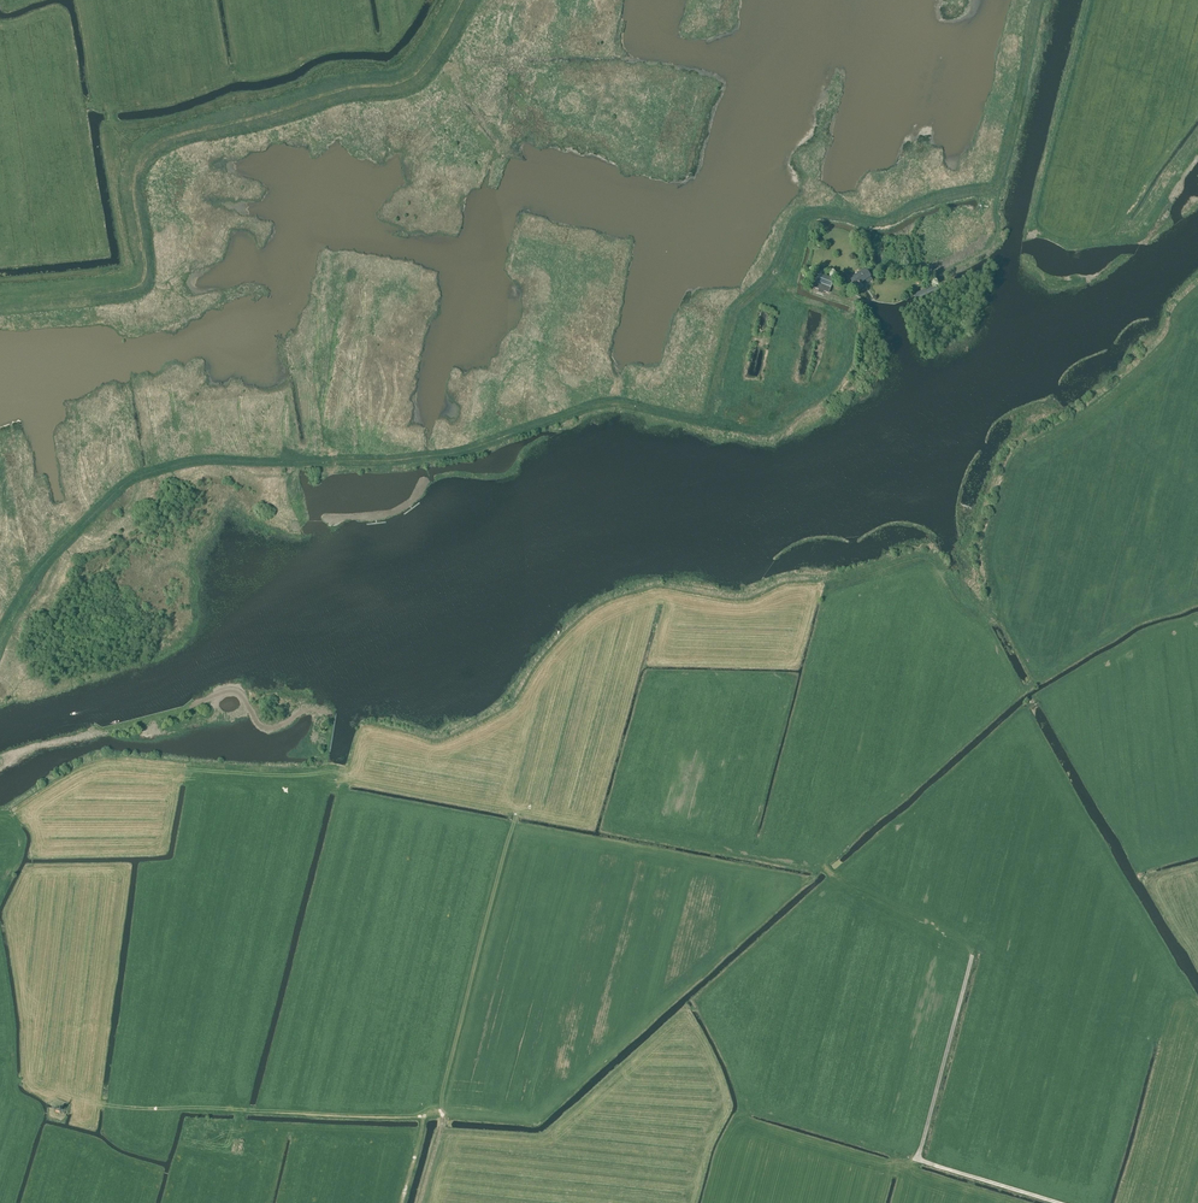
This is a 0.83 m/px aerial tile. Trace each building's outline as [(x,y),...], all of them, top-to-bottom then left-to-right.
[(860,283),(870,277),(866,271),(851,281),(858,291),(863,288),(860,283)] [(828,292),(833,280),(822,276),(817,288),(828,292)] [(917,302),(939,291),(936,285),(914,296),(917,302)]
